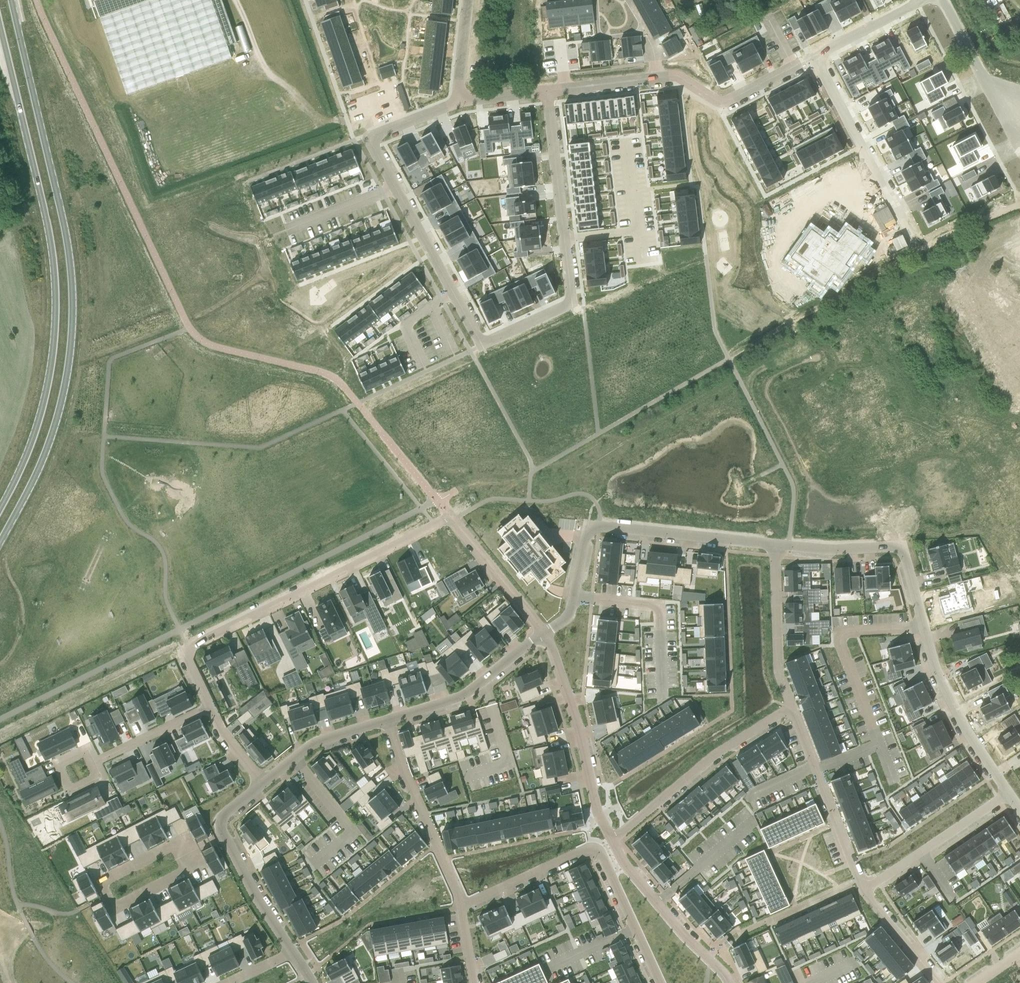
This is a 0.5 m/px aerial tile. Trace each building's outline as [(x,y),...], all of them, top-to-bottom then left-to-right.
[(100,17),(127,95),(232,58),(227,46),(237,43),(222,0),(94,0),(100,17)] [(561,2),(564,28),(579,26),(575,0),(561,2)] [(576,0),(579,26),(594,24),(592,0),(576,0)] [(639,13),(657,4),(655,0),(632,0),(639,13)] [(821,3),(827,14),(833,11),(838,22),(839,21),(840,23),(843,21),(843,22),(850,18),(841,0),(826,0),(821,3)] [(850,18),(861,13),(854,0),(855,0),(841,0),(850,18)] [(339,7),(337,1),(335,2),(336,2),(323,6),(324,8),(325,12),(337,8),(339,7)] [(561,2),(546,4),(546,7),(547,12),(549,29),(564,28),(561,2)] [(434,3),(433,13),(450,15),(452,5),(434,3)] [(817,11),(807,16),(817,35),(827,30),(821,17),(827,14),(821,3),(814,6),(817,11)] [(657,4),(639,13),(647,27),(664,17),(657,4)] [(341,17),(339,11),(337,12),(325,16),(326,21),(327,22),(339,17),(339,18),(341,17)] [(794,16),(787,20),(793,32),(800,28),(806,41),(817,35),(807,16),(797,21),(794,16)] [(664,17),(647,27),(654,40),(672,31),(664,17)] [(339,18),(322,24),(325,33),(342,27),(339,18)] [(428,22),(427,32),(444,35),(446,24),(428,22)] [(696,26),(689,30),(695,41),(702,37),(696,26)] [(342,27),(325,33),(328,41),(345,35),(342,27)] [(910,31),(906,34),(907,36),(906,36),(916,54),(927,48),(923,39),(924,39),(923,37),(920,32),(919,32),(917,27),(909,31),(910,31)] [(670,40),(661,45),(669,59),(683,51),(678,43),(677,41),(684,38),(679,29),(668,35),(670,40)] [(427,32),(426,40),(444,42),(444,35),(427,32)] [(345,35),(328,41),(331,48),(348,42),(345,35)] [(756,36),(740,45),(752,69),(759,65),(762,63),(761,62),(762,61),(756,51),(763,48),(756,36)] [(622,51),(618,52),(619,59),(623,59),(643,56),(642,50),(641,46),(642,45),(641,45),(640,37),(623,39),(621,39),(621,41),(622,51)] [(426,40),(425,48),(443,50),(444,42),(426,40)] [(609,40),(581,44),(582,52),(590,51),(591,63),(611,61),(609,40)] [(888,40),(879,44),(891,67),(899,63),(903,72),(910,68),(899,47),(894,50),(888,40)] [(348,42),(331,48),(333,55),(350,49),(348,42)] [(879,44),(870,49),(876,59),(870,62),(882,83),(888,80),(883,71),(891,67),(879,44)] [(740,45),(723,53),(729,65),(735,62),(741,75),(752,69),(740,45)] [(425,48),(424,56),(442,58),(443,50),(425,48)] [(350,49),(333,55),(336,63),(353,57),(350,49)] [(723,53),(706,62),(718,87),(729,81),(723,68),(729,65),(723,53)] [(860,55),(851,59),(864,84),(872,80),(875,86),(882,83),(870,62),(865,65),(860,55)] [(424,56),(423,63),(441,66),(442,58),(424,56)] [(353,57),(336,63),(339,72),(356,66),(353,57)] [(847,74),(842,77),(853,98),(859,95),(855,86),(862,82),(863,84),(864,84),(851,59),(842,64),(847,74)] [(928,60),(915,66),(918,72),(931,66),(928,60)] [(423,63),(422,71),(440,73),(441,66),(423,63)] [(393,65),(378,70),(382,82),(397,76),(393,65)] [(356,66),(339,72),(341,79),(358,73),(356,66)] [(422,71),(421,79),(439,81),(440,73),(422,71)] [(941,72),(918,84),(930,105),(945,98),(940,88),(947,84),(941,72)] [(358,73),(341,79),(344,87),(361,81),(358,73)] [(421,79),(420,89),(438,91),(439,81),(421,79)] [(806,79),(796,84),(805,101),(815,96),(806,79)] [(351,91),(365,86),(363,80),(361,81),(349,86),(351,91)] [(796,84),(787,89),(796,106),(805,101),(796,84)] [(787,89),(777,94),(786,111),(796,106),(787,89)] [(870,107),(868,108),(870,112),(873,119),(895,107),(890,97),(893,95),(890,90),(877,96),(880,101),(870,107)] [(676,93),(657,96),(658,107),(677,104),(676,93)] [(777,94),(767,100),(776,117),(786,111),(777,94)] [(634,97),(625,98),(627,118),(636,117),(634,97)] [(625,98),(616,99),(618,119),(627,118),(625,98)] [(616,99),(607,100),(610,120),(618,119),(616,99)] [(607,100),(599,101),(601,121),(610,120),(607,100)] [(599,101),(590,102),(593,122),(601,121),(599,101)] [(590,102),(582,103),(584,123),(593,122),(590,102)] [(582,103),(573,104),(576,124),(584,123),(582,103)] [(573,104),(564,105),(567,125),(576,124),(573,104)] [(677,104),(658,107),(659,117),(678,115),(677,104)] [(895,107),(873,119),(875,122),(873,123),(876,128),(877,128),(878,129),(891,123),(894,128),(906,121),(903,116),(898,118),(893,109),(895,108),(895,107)] [(943,107),(930,113),(935,121),(937,120),(943,131),(961,121),(965,119),(964,117),(964,116),(966,115),(962,108),(961,109),(960,108),(947,114),(943,107)] [(748,112),(731,121),(736,130),(753,122),(748,112)] [(924,112),(917,116),(919,121),(927,118),(924,112)] [(521,126),(515,126),(518,150),(525,149),(524,140),(533,139),(530,113),(520,114),(521,126)] [(678,115),(659,117),(661,128),(680,126),(678,115)] [(508,116),(498,117),(501,142),(510,141),(511,151),(518,150),(515,126),(509,127),(508,116)] [(489,129),(483,130),(486,154),(493,153),(492,143),(501,142),(498,117),(488,118),(489,129)] [(886,139),(884,140),(887,144),(886,145),(889,150),(889,151),(910,140),(907,141),(902,131),(910,127),(906,121),(894,128),(897,133),(886,139)] [(753,122),(736,130),(741,140),(758,131),(753,122)] [(458,143),(452,146),(457,159),(463,156),(463,153),(474,149),(467,130),(466,130),(465,126),(463,126),(462,126),(460,127),(454,129),(452,129),(458,143)] [(680,126),(661,128),(662,139),(681,137),(680,126)] [(832,128),(822,133),(833,155),(843,150),(832,128)] [(758,131),(741,140),(746,150),(763,141),(758,131)] [(431,133),(420,139),(422,142),(427,151),(421,155),(428,166),(444,157),(431,133)] [(822,133),(812,138),(824,160),(833,155),(822,133)] [(974,136),(951,147),(963,169),(978,161),(973,152),(980,148),(974,136)] [(681,137),(662,139),(663,150),(682,147),(681,137)] [(812,138),(803,143),(814,165),(824,160),(812,138)] [(910,140),(889,151),(890,152),(891,154),(890,155),(892,160),(894,160),(895,161),(908,155),(911,160),(923,153),(920,148),(915,150),(910,140)] [(763,141),(746,150),(751,159),(768,150),(763,141)] [(407,143),(396,149),(409,173),(420,167),(421,170),(428,166),(421,155),(415,158),(410,148),(407,143)] [(572,145),(569,145),(570,154),(590,152),(589,143),(572,145)] [(803,143),(792,148),(797,156),(804,171),(814,165),(803,143)] [(682,147),(663,150),(664,160),(684,158),(682,147)] [(352,150),(342,154),(348,171),(359,167),(352,150)] [(768,150),(751,159),(756,169),(773,160),(768,150)] [(590,152),(570,154),(571,163),(591,161),(590,152)] [(903,171),(901,172),(903,176),(906,183),(928,171),(926,172),(921,162),(926,159),(923,153),(911,160),(913,165),(903,171)] [(342,154),(332,158),(338,175),(348,171),(342,154)] [(332,158),(321,162),(328,179),(338,175),(332,158)] [(516,158),(502,160),(503,166),(506,166),(508,177),(513,176),(533,174),(532,167),(531,163),(529,163),(517,164),(516,158)] [(684,158),(664,160),(666,171),(685,169),(684,158)] [(773,160),(756,169),(761,178),(778,170),(773,160)] [(591,161),(571,163),(572,171),(592,169),(591,161)] [(321,162),(311,166),(318,183),(328,179),(321,162)] [(311,166),(301,169),(308,187),(318,183),(311,166)] [(291,172),(298,190),(308,187),(301,169),(292,173),(291,172)] [(592,169),(572,171),(573,180),(593,178),(592,169)] [(666,171),(667,182),(686,180),(685,169),(666,171)] [(778,170),(761,178),(766,188),(783,180),(778,170)] [(973,170),(961,177),(964,183),(976,176),(973,170)] [(928,171),(906,183),(908,186),(906,187),(909,192),(911,191),(912,193),(925,187),(927,192),(940,185),(937,179),(934,181),(928,171)] [(291,172),(281,176),(287,194),(297,190),(298,191),(298,190),(291,172)] [(509,188),(506,189),(507,195),(521,194),(520,188),(534,186),(534,184),(536,184),(535,178),(533,178),(533,174),(513,176),(508,177),(509,188)] [(433,187),(421,194),(427,205),(450,191),(441,175),(430,181),(433,187)] [(281,176),(271,180),(277,197),(287,194),(281,176)] [(990,177),(970,187),(977,200),(988,194),(988,195),(989,194),(991,193),(996,190),(999,188),(995,180),(993,176),(991,177),(990,177)] [(593,178),(573,180),(574,189),(594,186),(593,178)] [(271,180),(260,184),(267,201),(277,197),(271,180)] [(260,184),(250,188),(257,205),(267,201),(260,184)] [(594,186),(574,189),(575,197),(595,195),(594,186)] [(924,212),(922,213),(924,217),(928,225),(932,223),(932,224),(937,221),(938,220),(939,221),(940,220),(940,219),(948,215),(939,196),(944,193),(941,187),(928,194),(935,206),(924,212)] [(694,189),(674,192),(675,203),(695,200),(694,189)] [(450,191),(427,205),(430,211),(431,211),(433,215),(434,214),(435,214),(445,208),(448,214),(459,208),(458,205),(450,191)] [(595,195),(575,197),(576,206),(596,203),(595,195)] [(519,197),(505,199),(507,217),(522,215),(523,217),(529,216),(528,214),(536,214),(535,206),(534,206),(534,202),(531,202),(520,203),(519,197)] [(695,200),(676,203),(677,213),(696,211),(695,200)] [(596,203),(576,206),(577,214),(597,212),(596,203)] [(451,220),(439,227),(445,237),(469,224),(459,208),(448,214),(451,220)] [(696,211),(677,213),(678,224),(697,222),(696,211)] [(597,212),(577,214),(578,223),(598,220),(597,212)] [(598,220),(578,223),(579,232),(599,229),(598,220)] [(524,221),(510,223),(511,230),(514,229),(515,240),(541,237),(541,236),(540,236),(540,233),(542,233),(541,227),(539,227),(539,226),(524,227),(524,221)] [(697,222),(678,224),(679,235),(698,233),(697,222)] [(469,224),(445,237),(450,248),(460,243),(463,241),(465,246),(466,247),(478,241),(469,224)] [(392,226),(381,230),(388,247),(398,243),(392,226)] [(811,230),(790,258),(799,265),(803,267),(803,268),(801,271),(824,288),(833,275),(841,280),(850,268),(845,265),(854,253),(858,256),(867,244),(846,229),(845,231),(842,234),(842,235),(839,240),(829,233),(824,239),(811,230)] [(381,230),(371,234),(378,251),(388,247),(381,230)] [(679,235),(680,246),(684,246),(700,244),(699,233),(698,233),(679,235)] [(371,234),(361,237),(368,255),(378,251),(371,234)] [(351,240),(358,259),(368,255),(361,237),(351,241),(351,240)] [(517,252),(513,252),(514,259),(528,257),(527,251),(539,250),(539,249),(541,249),(541,244),(540,239),(541,239),(541,237),(515,240),(517,252)] [(351,240),(341,244),(347,261),(357,258),(357,259),(358,259),(351,240)] [(1008,246),(1013,256),(1017,253),(1019,258),(1019,240),(1008,246)] [(459,259),(457,260),(459,263),(459,264),(463,270),(487,257),(478,241),(466,247),(469,253),(459,259)] [(602,241),(582,243),(584,255),(603,252),(602,241)] [(341,244),(330,248),(337,265),(347,261),(341,244)] [(330,248),(320,252),(327,269),(337,265),(330,248)] [(320,252),(310,256),(317,273),(327,269),(320,252)] [(603,252),(584,255),(585,265),(604,263),(603,252)] [(310,256),(300,260),(307,277),(317,273),(310,256)] [(487,257),(463,270),(469,281),(481,274),(484,280),(496,274),(487,257)] [(300,260),(290,264),(296,281),(307,277),(300,260)] [(604,263),(585,265),(586,276),(605,274),(604,263)] [(544,269),(527,277),(533,289),(538,286),(544,299),(555,294),(544,269)] [(408,275),(403,279),(414,294),(423,287),(412,272),(408,275)] [(586,276),(588,287),(607,285),(606,280),(606,274),(605,274),(586,276)] [(527,277),(511,284),(522,309),(533,304),(527,291),(533,289),(527,277)] [(403,279),(394,285),(405,300),(414,294),(403,279)] [(511,284),(494,292),(500,304),(505,301),(511,314),(522,309),(511,284)] [(394,285),(386,292),(397,306),(405,300),(394,285)] [(386,292),(377,298),(388,313),(397,306),(386,292)] [(489,297),(479,302),(489,324),(500,319),(494,306),(500,304),(494,292),(488,295),(489,297)] [(1019,318),(1019,295),(1011,300),(1019,318)] [(377,298),(368,305),(380,320),(379,319),(388,313),(377,298)] [(369,306),(360,312),(371,327),(380,320),(368,305),(369,306)] [(360,312),(351,318),(362,333),(371,327),(360,312)] [(351,318),(343,325),(354,339),(362,333),(351,318)] [(343,325),(334,331),(345,346),(354,339),(343,325)] [(398,357),(388,361),(395,378),(406,373),(398,357)] [(388,361),(378,366),(385,383),(395,378),(388,361)] [(378,366),(368,371),(376,387),(385,383),(378,366)] [(368,371),(358,375),(365,392),(376,387),(368,371)] [(498,549),(497,549),(498,550),(498,549),(499,550),(503,555),(503,556),(504,556),(504,555),(507,552),(508,552),(512,557),(512,558),(509,560),(508,561),(507,561),(508,562),(508,561),(510,565),(512,567),(517,573),(517,574),(518,573),(519,572),(522,570),(524,572),(527,575),(526,576),(522,579),(522,578),(521,579),(522,579),(527,585),(527,586),(528,585),(536,578),(538,582),(539,583),(540,584),(540,583),(541,583),(545,579),(547,581),(549,583),(549,584),(550,585),(550,584),(564,572),(565,573),(565,572),(564,572),(560,567),(565,563),(566,563),(565,562),(552,547),(553,546),(552,546),(550,547),(540,534),(540,533),(541,533),(542,533),(541,532),(528,517),(529,517),(528,516),(527,516),(528,517),(523,521),(519,515),(518,515),(506,526),(504,527),(503,527),(503,528),(504,528),(508,533),(503,537),(502,537),(502,538),(503,538),(506,542),(499,548),(498,549)] [(602,541),(601,552),(625,555),(625,554),(622,554),(623,544),(602,541)] [(936,547),(927,550),(929,560),(930,560),(931,559),(932,562),(934,571),(945,568),(947,575),(961,571),(957,558),(953,559),(949,560),(948,556),(945,545),(944,545),(944,544),(937,545),(938,547),(936,547)] [(601,552),(600,562),(624,565),(625,555),(601,552)] [(638,564),(636,582),(646,583),(646,578),(660,579),(662,554),(648,553),(647,565),(638,564)] [(693,555),(691,568),(697,568),(697,575),(707,576),(708,569),(719,570),(720,570),(721,563),(720,563),(720,557),(712,557),(712,554),(706,554),(702,553),(702,554),(702,556),(697,555),(697,556),(693,555)] [(662,554),(660,579),(673,580),(673,583),(682,584),(684,569),(675,568),(676,556),(662,554)] [(412,555),(397,563),(408,584),(419,578),(423,587),(433,581),(426,566),(427,565),(427,564),(419,568),(412,555)] [(600,562),(599,572),(618,574),(619,565),(624,565),(600,562)] [(795,571),(784,571),(784,581),(810,581),(810,572),(819,571),(819,564),(795,564),(795,571)] [(872,576),(864,576),(864,577),(865,577),(865,590),(865,591),(865,590),(866,593),(890,591),(889,590),(889,589),(890,589),(891,589),(890,575),(889,576),(888,567),(889,567),(888,566),(874,567),(874,568),(875,568),(875,577),(873,577),(872,576)] [(848,568),(835,569),(836,595),(849,594),(849,591),(860,591),(859,576),(851,577),(851,578),(848,578),(848,568)] [(465,569),(444,580),(451,592),(457,589),(462,598),(484,586),(476,570),(469,574),(468,575),(468,574),(467,574),(466,575),(465,575),(465,574),(463,571),(465,569)] [(684,569),(682,584),(690,585),(691,569),(684,569)] [(380,572),(368,577),(372,584),(370,586),(374,594),(376,593),(380,602),(391,596),(394,602),(403,598),(393,580),(386,583),(380,572)] [(599,572),(598,583),(617,585),(618,574),(599,572)] [(950,597),(940,600),(944,615),(969,609),(966,595),(967,595),(966,593),(983,589),(980,577),(947,586),(950,597)] [(448,594),(441,581),(435,585),(442,597),(448,594)] [(810,581),(784,581),(785,592),(793,591),(796,591),(796,597),(820,596),(820,589),(810,589),(810,581)] [(352,585),(339,592),(343,600),(347,608),(351,616),(363,610),(375,634),(387,628),(368,591),(358,596),(352,585)] [(890,589),(889,590),(890,591),(891,597),(893,596),(896,608),(904,606),(899,589),(891,589),(890,589)] [(785,608),(784,608),(784,613),(813,612),(813,604),(820,603),(820,596),(796,597),(796,603),(794,603),(785,603),(785,608)] [(330,601),(316,608),(326,628),(319,631),(325,643),(332,640),(329,635),(343,628),(330,601)] [(703,605),(699,605),(699,616),(723,615),(722,604),(703,605)] [(489,615),(487,616),(491,622),(491,623),(492,623),(500,633),(499,633),(500,633),(506,628),(506,627),(505,627),(506,627),(508,625),(511,629),(513,632),(513,633),(514,633),(524,624),(521,621),(518,617),(519,617),(510,606),(510,607),(509,607),(507,609),(497,617),(493,612),(489,615)] [(290,630),(279,635),(297,672),(306,667),(296,646),(311,639),(308,631),(310,629),(307,622),(304,623),(299,612),(285,619),(290,630)] [(813,612),(784,613),(784,619),(786,619),(786,623),(794,623),(797,623),(797,629),(829,628),(829,621),(811,621),(811,613),(813,613),(813,612)] [(723,615),(699,616),(701,616),(702,626),(699,626),(699,627),(723,626),(723,615)] [(471,631),(470,631),(489,653),(498,646),(488,634),(493,629),(484,617),(478,622),(481,626),(483,628),(474,635),(471,631)] [(598,619),(597,631),(616,633),(617,621),(598,619)] [(961,633),(952,636),(955,646),(956,650),(960,649),(967,647),(968,651),(967,651),(967,652),(982,648),(982,647),(979,638),(977,630),(981,629),(979,619),(962,624),(964,632),(961,633)] [(449,622),(444,627),(446,631),(453,626),(449,622)] [(723,626),(699,627),(700,638),(724,637),(723,626)] [(795,635),(786,635),(786,646),(812,645),(812,636),(819,635),(821,635),(821,628),(829,628),(797,629),(797,635),(795,635)] [(263,629),(245,638),(257,663),(278,652),(272,640),(269,641),(263,629)] [(470,631),(456,643),(464,653),(470,649),(480,661),(481,659),(482,660),(487,656),(487,655),(488,654),(489,653),(470,631)] [(597,631),(596,641),(615,643),(616,633),(597,631)] [(724,637),(700,638),(705,638),(705,648),(703,648),(724,648),(724,637)] [(596,641),(595,652),(619,655),(619,654),(614,654),(615,643),(596,641)] [(456,643),(441,655),(459,677),(461,676),(462,677),(467,672),(466,671),(468,670),(459,657),(464,653),(456,643)] [(909,643),(886,649),(889,660),(887,661),(912,654),(912,653),(911,653),(909,644),(909,643)] [(205,657),(203,658),(213,678),(214,677),(213,677),(216,675),(219,674),(221,673),(221,674),(222,673),(218,666),(228,661),(231,666),(234,665),(240,678),(243,685),(244,685),(246,684),(248,688),(258,684),(247,662),(238,666),(231,652),(228,646),(227,647),(226,647),(226,646),(225,647),(226,647),(224,648),(212,654),(211,654),(206,657),(206,656),(205,656),(206,657),(205,657)] [(724,648),(703,648),(703,659),(725,658),(724,648)] [(595,652),(594,663),(618,665),(619,655),(595,652)] [(912,654),(887,661),(890,672),(887,673),(889,680),(902,677),(900,670),(914,666),(915,667),(915,666),(912,654)] [(432,662),(426,664),(430,676),(440,673),(450,685),(459,678),(458,678),(459,677),(441,655),(443,658),(434,664),(432,662)] [(805,656),(785,663),(789,672),(808,664),(805,656)] [(960,676),(967,691),(968,690),(967,690),(980,683),(982,687),(992,682),(979,657),(966,663),(970,671),(960,676)] [(725,658),(703,659),(706,659),(706,670),(725,669),(725,658)] [(407,668),(415,695),(426,692),(426,693),(427,692),(422,677),(428,675),(429,677),(430,676),(426,664),(425,662),(417,664),(418,668),(413,669),(408,671),(407,668)] [(594,663),(593,674),(617,676),(618,665),(594,663)] [(808,664),(789,672),(792,680),(811,672),(808,664)] [(387,669),(392,686),(399,684),(404,699),(405,699),(415,695),(407,668),(389,673),(387,669)] [(382,680),(372,683),(379,706),(385,704),(385,703),(390,701),(389,697),(386,688),(392,686),(387,669),(380,671),(382,680)] [(706,680),(704,680),(704,681),(726,680),(725,669),(706,670),(706,680)] [(1010,672),(1013,677),(1019,673),(1017,669),(1010,672)] [(288,676),(282,679),(287,690),(303,685),(297,672),(288,676)] [(516,681),(514,682),(523,704),(538,697),(535,690),(534,690),(533,688),(536,686),(542,684),(541,681),(542,680),(539,674),(538,674),(538,673),(537,672),(528,676),(527,674),(519,678),(515,680),(516,681)] [(811,672),(792,680),(795,688),(815,680),(811,672)] [(593,674),(592,685),(616,687),(617,676),(593,674)] [(726,680),(704,681),(704,692),(720,691),(726,691),(726,680)] [(815,680),(795,688),(798,695),(798,696),(818,688),(815,680)] [(904,682),(892,688),(896,695),(899,694),(903,702),(903,703),(901,705),(926,692),(921,682),(922,682),(921,681),(907,689),(904,682)] [(359,682),(352,685),(356,697),(363,695),(367,708),(371,707),(372,708),(379,706),(372,683),(371,683),(372,685),(361,689),(359,682)] [(992,702),(979,709),(986,722),(994,717),(995,719),(1002,716),(1001,714),(1010,709),(1004,698),(1009,696),(1003,684),(988,692),(991,699),(990,699),(992,702)] [(345,689),(335,692),(342,717),(354,713),(349,699),(356,697),(352,685),(345,687),(345,689)] [(818,688),(798,696),(801,704),(821,696),(818,688)] [(118,690),(112,693),(115,699),(121,696),(118,690)] [(264,690),(247,704),(250,709),(267,696),(264,690)] [(167,693),(153,700),(156,708),(157,708),(167,703),(172,712),(173,716),(181,712),(185,710),(193,706),(186,692),(185,692),(170,699),(167,693)] [(323,694),(316,696),(320,708),(326,706),(331,720),(342,717),(335,692),(324,695),(323,694)] [(926,692),(901,705),(909,722),(921,716),(918,710),(932,703),(932,702),(931,702),(926,692)] [(135,710),(127,714),(130,720),(140,716),(141,719),(144,724),(155,719),(153,714),(158,711),(156,708),(153,700),(152,700),(147,702),(143,694),(132,700),(136,708),(137,711),(135,712),(135,710)] [(299,703),(298,703),(306,727),(317,724),(313,711),(320,708),(316,696),(309,698),(310,702),(299,705),(299,703)] [(821,696),(801,704),(804,711),(802,712),(824,704),(821,696)] [(612,698),(592,702),(593,703),(595,713),(616,709),(619,708),(617,699),(612,700),(612,698)] [(287,705),(280,707),(283,720),(290,718),(291,720),(294,731),(306,727),(298,703),(287,707),(287,705)] [(824,704),(802,712),(805,720),(825,713),(822,705),(824,704)] [(534,705),(522,709),(524,716),(526,716),(528,715),(530,723),(531,726),(527,727),(528,727),(534,725),(554,719),(551,707),(537,712),(534,705)] [(689,707),(681,712),(692,730),(700,725),(699,723),(703,720),(699,714),(695,716),(689,707)] [(109,716),(90,725),(95,735),(95,736),(95,735),(97,735),(97,734),(98,735),(103,745),(111,741),(110,738),(115,736),(117,734),(114,727),(114,726),(124,721),(119,709),(108,714),(109,716)] [(616,709),(595,713),(597,723),(597,724),(605,723),(608,735),(620,727),(616,709)] [(72,719),(77,716),(75,711),(69,714),(72,719)] [(248,711),(237,720),(241,725),(252,717),(248,711)] [(469,711),(460,714),(467,739),(476,736),(480,749),(481,753),(488,750),(479,720),(473,722),(472,720),(469,711)] [(681,712),(674,716),(685,734),(692,730),(681,712)] [(825,713),(805,720),(809,728),(828,721),(825,713)] [(453,728),(448,730),(455,753),(457,760),(455,753),(462,751),(460,743),(459,741),(461,741),(467,739),(460,714),(450,717),(453,725),(453,728)] [(997,739),(1005,751),(1014,745),(1016,747),(1016,746),(1019,743),(1019,737),(1018,734),(1019,733),(1019,725),(1014,715),(1014,714),(1001,723),(999,724),(999,725),(1001,723),(1007,733),(997,739)] [(674,716),(666,721),(678,739),(685,734),(674,716)] [(185,736),(175,741),(180,753),(196,745),(193,740),(206,733),(209,739),(210,739),(200,719),(181,729),(185,736)] [(537,736),(531,738),(533,745),(546,741),(544,735),(557,730),(554,720),(554,719),(534,725),(537,736)] [(435,721),(429,723),(438,751),(439,750),(446,748),(450,760),(450,762),(457,760),(455,753),(448,730),(442,731),(441,729),(439,721),(435,722),(435,721)] [(666,721),(659,725),(670,743),(678,739),(666,721)] [(828,721),(809,728),(812,736),(831,729),(828,721)] [(924,721),(912,727),(921,744),(946,732),(940,721),(927,728),(924,721)] [(423,737),(417,739),(428,772),(425,762),(429,761),(431,760),(429,754),(428,751),(430,751),(434,749),(436,748),(436,749),(437,751),(438,751),(429,723),(423,725),(424,726),(420,727),(422,735),(423,737)] [(659,725),(652,730),(664,749),(663,747),(670,743),(659,725)] [(69,729),(38,744),(45,760),(77,745),(69,729)] [(249,729),(239,736),(244,741),(248,746),(247,747),(248,748),(250,750),(248,751),(251,755),(254,759),(255,758),(256,758),(259,762),(261,763),(261,764),(261,765),(272,756),(272,755),(271,756),(271,755),(269,754),(265,748),(267,746),(268,745),(261,737),(259,739),(258,740),(258,739),(258,738),(257,739),(249,729)] [(831,729),(812,736),(815,744),(834,737),(831,729)] [(408,730),(398,733),(406,758),(415,755),(421,775),(428,772),(417,739),(412,741),(408,730)] [(652,732),(645,736),(657,754),(664,749),(652,730),(651,730),(652,732)] [(776,732),(766,739),(781,762),(786,758),(782,751),(787,748),(776,732)] [(946,732),(921,744),(930,761),(941,755),(938,749),(951,743),(946,732)] [(645,736),(638,740),(649,758),(657,754),(645,736)] [(834,737),(815,744),(818,752),(838,745),(834,737)] [(766,739),(756,745),(766,761),(771,759),(775,766),(781,762),(766,739)] [(638,740),(631,745),(642,763),(649,758),(638,740)] [(153,762),(146,766),(157,788),(163,784),(161,778),(157,772),(168,767),(176,763),(172,754),(176,752),(172,744),(168,746),(166,742),(163,744),(161,742),(154,745),(155,748),(152,750),(154,753),(149,755),(153,762)] [(353,751),(351,752),(367,774),(377,767),(371,759),(371,758),(372,757),(373,756),(368,749),(365,750),(362,745),(360,746),(359,745),(352,749),(353,751)] [(631,745),(624,749),(635,767),(642,763),(631,745)] [(756,745),(747,751),(761,774),(767,771),(762,764),(766,761),(756,745)] [(838,745),(818,752),(821,761),(841,753),(838,745)] [(548,746),(535,749),(536,756),(540,756),(543,766),(540,767),(565,762),(562,750),(549,753),(548,748),(548,746)] [(617,754),(616,754),(627,772),(628,772),(635,767),(624,749),(617,754)] [(747,751),(736,758),(737,759),(737,760),(746,774),(751,771),(755,778),(761,774),(747,751)] [(616,754),(608,759),(620,777),(627,772),(616,754)] [(323,757),(311,767),(324,783),(324,784),(337,774),(336,773),(332,768),(337,765),(329,755),(325,759),(324,758),(323,757),(324,757),(323,757)] [(737,760),(732,763),(749,790),(754,787),(746,774),(737,760)] [(126,762),(111,769),(118,783),(116,783),(120,791),(121,790),(122,793),(123,793),(122,790),(130,786),(129,784),(129,783),(127,779),(133,776),(138,786),(150,779),(141,762),(132,766),(129,761),(126,762)] [(966,761),(959,766),(972,784),(978,780),(979,780),(966,761)] [(565,762),(540,767),(543,778),(541,779),(542,786),(555,784),(554,777),(567,774),(565,762)] [(203,770),(202,770),(214,792),(213,793),(214,793),(226,787),(225,786),(233,782),(234,782),(228,769),(227,770),(219,774),(218,772),(219,771),(215,764),(214,764),(215,765),(203,770)] [(15,770),(13,771),(16,776),(15,776),(21,790),(22,790),(20,791),(24,800),(25,800),(27,805),(33,803),(36,801),(35,799),(49,793),(50,795),(59,790),(52,776),(47,778),(47,779),(45,779),(40,770),(39,767),(41,766),(42,768),(42,767),(41,765),(26,773),(23,766),(21,767),(15,770)] [(726,767),(719,772),(734,789),(733,787),(739,782),(726,766),(725,766),(726,767)] [(959,766),(952,770),(965,789),(972,784),(959,766)] [(952,770),(945,775),(958,794),(965,789),(952,770)] [(430,787),(423,790),(429,802),(437,798),(437,799),(448,794),(438,772),(428,776),(428,777),(432,786),(430,787)] [(719,772),(713,777),(727,795),(734,789),(719,772)] [(848,774),(831,781),(835,791),(853,785),(848,774)] [(925,775),(918,780),(921,785),(928,780),(927,778),(925,775)] [(947,779),(941,784),(951,798),(958,794),(945,775),(944,775),(947,779)] [(713,777),(706,783),(718,796),(724,791),(727,795),(713,777)] [(371,780),(360,789),(365,795),(367,793),(376,786),(371,780)] [(699,786),(698,786),(698,787),(711,802),(718,796),(706,783),(700,788),(699,786)] [(941,784),(934,788),(944,803),(951,798),(941,784)] [(558,785),(545,788),(546,795),(560,792),(558,785)] [(853,785),(835,791),(839,802),(856,795),(853,785)] [(698,787),(692,792),(707,809),(704,805),(710,801),(711,802),(698,787)] [(284,790),(278,795),(296,817),(310,805),(302,794),(297,799),(288,788),(284,791),(284,790)] [(934,788),(927,793),(937,808),(943,804),(944,804),(944,803),(934,788)] [(94,789),(63,804),(71,820),(92,810),(97,821),(123,807),(117,796),(101,804),(94,789)] [(360,789),(349,798),(354,804),(357,802),(365,795),(360,789)] [(365,795),(357,802),(362,808),(365,806),(371,814),(391,798),(384,790),(385,789),(384,789),(372,799),(367,793),(365,795)] [(692,792),(686,797),(700,815),(707,809),(692,792)] [(927,793),(920,798),(930,813),(937,808),(927,793)] [(273,800),(269,803),(278,814),(272,818),(284,832),(290,827),(287,824),(296,817),(278,795),(272,799),(273,800)] [(856,795),(839,802),(843,812),(865,803),(865,802),(860,804),(856,795)] [(686,797),(679,803),(694,820),(693,818),(698,813),(699,815),(700,815),(686,797)] [(391,798),(371,814),(378,823),(376,825),(381,831),(393,822),(388,816),(399,807),(398,807),(391,798)] [(920,798),(913,803),(923,817),(930,813),(920,798)] [(679,803),(673,808),(687,826),(694,820),(679,803)] [(865,803),(843,812),(846,822),(869,813),(865,803)] [(913,803),(906,807),(916,822),(923,817),(913,803)] [(815,804),(807,807),(816,827),(824,823),(815,804)] [(175,807),(166,812),(172,824),(181,819),(175,807)] [(807,808),(799,811),(808,830),(816,827),(807,807),(807,808)] [(906,807),(899,812),(909,827),(916,822),(906,807)] [(666,813),(677,828),(684,822),(687,826),(673,808),(666,813)] [(716,808),(710,813),(714,818),(720,812),(716,808)] [(549,809),(538,811),(542,830),(553,828),(549,809)] [(560,821),(555,822),(557,830),(562,829),(562,830),(566,829),(567,831),(571,830),(577,829),(576,827),(585,825),(584,820),(585,820),(584,813),(582,813),(571,815),(570,809),(558,812),(560,821)] [(165,810),(145,820),(157,844),(164,841),(168,839),(163,828),(172,824),(166,812),(165,810)] [(538,811),(528,814),(531,832),(542,830),(538,811)] [(799,811),(791,815),(800,834),(808,830),(799,811)] [(200,813),(185,820),(197,843),(208,838),(202,826),(202,825),(205,823),(203,819),(200,813)] [(869,813),(846,822),(850,832),(870,824),(870,823),(868,824),(864,815),(869,813)] [(528,814),(517,816),(521,835),(522,835),(521,834),(531,832),(528,814)] [(791,815),(784,818),(792,838),(800,834),(791,815)] [(517,816),(506,818),(511,838),(521,835),(517,816)] [(1003,817),(995,823),(1008,842),(1017,836),(1003,817)] [(506,818),(496,820),(500,840),(511,838),(506,818)] [(784,818),(776,822),(785,841),(792,838),(784,818)] [(250,819),(239,828),(239,829),(240,828),(240,829),(243,832),(245,834),(244,835),(243,836),(249,844),(251,842),(253,844),(254,845),(253,845),(253,846),(254,845),(260,852),(270,844),(266,840),(264,837),(265,837),(264,837),(263,836),(265,834),(266,834),(260,826),(256,828),(256,827),(251,821),(250,820),(251,820),(250,819)] [(145,820),(125,830),(132,844),(141,839),(147,850),(150,848),(157,844),(145,820)] [(496,820),(485,822),(489,842),(500,840),(496,820)] [(485,822),(475,825),(479,844),(489,842),(485,822)] [(776,822),(768,826),(777,845),(785,841),(776,822)] [(995,823),(986,828),(1000,848),(997,844),(1005,839),(1008,843),(1008,842),(995,823)] [(870,824),(850,832),(854,842),(877,833),(876,833),(874,833),(870,824)] [(475,825),(464,827),(468,845),(478,843),(478,844),(479,844),(475,825)] [(768,826),(760,829),(769,848),(777,845),(768,826)] [(464,827),(454,829),(458,848),(458,847),(468,845),(464,827)] [(986,828),(978,834),(991,854),(1000,848),(986,828)] [(366,829),(361,833),(364,837),(369,833),(366,829)] [(454,829),(442,831),(447,851),(458,848),(454,829)] [(125,830),(106,840),(118,864),(125,861),(129,859),(127,856),(123,848),(132,844),(125,830)] [(648,830),(632,844),(639,853),(655,839),(648,830)] [(415,832),(407,838),(418,853),(426,846),(427,846),(415,831),(415,832)] [(877,833),(854,842),(858,852),(881,844),(877,833)] [(978,834),(969,840),(983,859),(982,857),(989,852),(991,854),(978,834)] [(407,838),(398,845),(410,859),(418,853),(407,838)] [(655,839),(639,853),(646,861),(664,846),(660,849),(656,843),(654,841),(656,840),(655,839)] [(106,840),(86,850),(87,852),(93,864),(102,859),(106,868),(107,870),(110,868),(111,868),(118,864),(106,840)] [(969,840),(961,845),(974,865),(983,859),(969,840)] [(81,844),(73,848),(78,857),(85,853),(81,844)] [(30,850),(32,853),(42,849),(40,845),(30,850)] [(389,850),(389,851),(401,867),(402,866),(410,859),(398,845),(390,852),(389,850)] [(961,845),(952,851),(966,871),(974,865),(961,845)] [(213,846),(202,852),(214,875),(228,868),(223,857),(219,859),(213,846)] [(664,846),(646,861),(653,870),(671,854),(664,846)] [(764,850),(745,859),(748,867),(768,858),(764,850)] [(388,851),(380,858),(392,872),(400,865),(401,867),(389,851),(388,851)] [(952,851),(943,857),(955,875),(964,869),(965,871),(966,871),(952,851)] [(85,853),(78,857),(84,869),(92,865),(93,864),(87,852),(85,853)] [(275,852),(262,858),(266,865),(270,863),(278,858),(275,852)] [(671,854),(653,870),(665,884),(678,872),(677,870),(673,866),(668,870),(666,867),(663,863),(662,862),(663,862),(671,855),(671,854)] [(380,858),(372,865),(384,879),(392,872),(380,858)] [(768,858),(748,867),(752,875),(771,866),(768,858)] [(278,862),(261,871),(266,881),(283,872),(278,862)] [(585,863),(564,873),(569,883),(590,873),(585,863)] [(1010,870),(1014,876),(1019,871),(1019,863),(1010,870)] [(372,865),(363,871),(375,886),(383,879),(384,879),(372,865)] [(771,866),(752,875),(756,883),(775,874),(771,866)] [(363,871),(355,878),(367,892),(375,886),(363,871)] [(283,872),(266,881),(271,890),(288,882),(283,872)] [(87,873),(72,881),(77,889),(78,891),(81,889),(86,898),(88,902),(99,896),(90,878),(87,873)] [(590,873),(569,883),(571,882),(573,881),(578,891),(594,883),(590,873)] [(775,874),(756,883),(759,890),(778,882),(775,874)] [(895,886),(894,886),(895,889),(894,890),(898,896),(899,896),(900,895),(901,898),(902,897),(903,896),(917,887),(917,886),(918,887),(918,886),(919,885),(920,884),(913,874),(912,875),(911,875),(910,876),(896,886),(895,886)] [(928,875),(922,879),(922,880),(929,890),(935,886),(933,883),(928,875)] [(347,884),(346,885),(359,901),(359,900),(358,899),(367,892),(355,878),(347,885),(347,884)] [(185,880),(178,884),(191,908),(190,906),(209,896),(203,884),(194,889),(189,879),(185,881),(185,880)] [(212,880),(203,884),(209,896),(218,891),(212,880)] [(288,882),(271,890),(276,900),(293,891),(288,882)] [(778,882),(759,890),(763,898),(782,889),(778,882)] [(594,883),(578,891),(582,901),(599,893),(594,883)] [(173,900),(164,904),(171,919),(171,918),(170,916),(175,914),(177,916),(191,908),(178,884),(171,887),(171,888),(167,890),(173,900)] [(347,886),(339,893),(350,907),(359,901),(346,885),(347,886)] [(693,888),(678,900),(685,909),(700,896),(693,888)] [(533,890),(527,893),(539,919),(556,911),(550,899),(544,902),(538,889),(534,891),(533,890)] [(782,889),(763,898),(766,906),(786,897),(785,897),(782,889)] [(1009,890),(1003,894),(1010,905),(1016,901),(1009,890)] [(293,891),(276,900),(281,910),(301,899),(298,901),(293,891)] [(330,899),(330,900),(342,915),(343,914),(342,914),(350,907),(339,893),(331,899),(330,899)] [(522,911),(516,914),(522,928),(522,926),(539,919),(527,893),(520,896),(521,897),(516,899),(522,911)] [(599,893),(582,901),(586,910),(584,911),(603,903),(599,893)] [(700,896),(685,909),(692,917),(711,902),(704,893),(700,896)] [(851,894),(843,898),(853,918),(861,915),(851,894)] [(786,897),(766,906),(770,914),(789,905),(786,897)] [(843,898),(836,901),(845,922),(853,918),(843,898)] [(146,901),(139,904),(152,929),(171,919),(164,904),(155,909),(150,899),(146,901)] [(301,899),(281,910),(284,908),(289,917),(306,909),(301,899)] [(836,901),(828,905),(838,925),(845,922),(836,901)] [(102,902),(91,908),(98,921),(94,923),(99,933),(114,925),(102,902)] [(711,902),(692,917),(699,925),(721,907),(721,906),(717,910),(711,902)] [(603,903),(584,911),(589,921),(610,912),(610,911),(609,911),(608,912),(603,903)] [(134,920),(124,925),(131,937),(150,927),(151,929),(152,929),(139,904),(132,907),(132,908),(128,910),(134,920)] [(828,905),(820,908),(830,929),(838,925),(828,905)] [(491,910),(491,911),(502,934),(514,929),(515,931),(522,928),(516,914),(515,915),(516,916),(510,918),(504,906),(492,911),(491,910)] [(721,907),(699,925),(700,926),(703,922),(710,931),(728,915),(721,907)] [(820,908),(813,912),(822,932),(830,929),(820,908)] [(306,909),(289,917),(294,927),(311,918),(306,909)] [(913,922),(913,923),(920,934),(921,934),(921,933),(928,928),(930,930),(930,931),(929,931),(934,938),(934,937),(939,934),(945,930),(945,931),(946,930),(945,930),(947,928),(941,919),(934,909),(932,910),(931,910),(931,911),(914,922),(913,922)] [(994,916),(1007,935),(1019,926),(1019,918),(1014,910),(1003,918),(1002,916),(999,913),(994,916)] [(484,915),(478,917),(488,938),(500,932),(501,934),(502,934),(491,911),(483,914),(484,915)] [(610,912),(589,921),(597,918),(606,937),(616,932),(615,930),(613,926),(614,926),(614,925),(612,921),(614,921),(610,912)] [(813,912),(805,915),(815,936),(822,932),(813,912)] [(728,915),(710,931),(717,939),(734,925),(727,917),(729,916),(728,915)] [(805,915),(798,919),(807,939),(815,936),(805,915)] [(989,925),(980,930),(981,932),(990,946),(1007,935),(994,916),(986,922),(989,925)] [(436,919),(431,920),(436,946),(448,944),(444,917),(436,919)] [(311,918),(294,927),(299,937),(316,928),(311,918)] [(798,919),(790,922),(799,943),(807,939),(798,919)] [(431,920),(419,922),(423,948),(435,946),(436,946),(431,920)] [(662,938),(672,931),(665,920),(655,927),(662,938)] [(964,920),(956,926),(962,935),(963,934),(970,946),(970,947),(979,941),(964,920)] [(414,923),(407,924),(411,950),(423,948),(419,922),(414,923)] [(790,922),(782,926),(790,942),(797,939),(799,943),(790,922)] [(407,924),(395,926),(399,952),(411,950),(407,924)] [(124,925),(116,929),(122,941),(131,937),(124,925)] [(395,926),(382,928),(387,955),(399,952),(395,926)] [(782,926),(774,930),(782,946),(790,942),(782,926)] [(880,926),(864,940),(870,947),(886,933),(880,926)] [(374,930),(370,931),(372,941),(375,957),(379,956),(387,955),(382,928),(374,930)] [(241,934),(234,938),(239,950),(246,947),(252,959),(254,958),(254,960),(262,956),(261,955),(263,954),(260,948),(263,947),(259,939),(257,940),(253,932),(242,937),(241,934)] [(935,952),(934,952),(940,961),(942,963),(942,962),(946,960),(947,959),(948,961),(948,962),(955,957),(954,955),(958,952),(959,952),(958,952),(960,950),(959,949),(954,941),(957,939),(956,937),(952,932),(941,939),(945,945),(945,946),(940,949),(935,952)] [(886,933),(870,947),(875,953),(892,940),(886,933)] [(217,946),(228,971),(239,966),(233,953),(239,950),(234,938),(227,941),(230,947),(220,952),(217,946)] [(892,940),(875,953),(881,960),(897,946),(892,940)] [(621,941),(610,946),(619,965),(613,968),(632,959),(628,950),(627,950),(626,951),(624,947),(623,947),(621,943),(621,941)] [(745,942),(732,949),(733,949),(734,949),(735,952),(737,956),(736,957),(735,957),(737,962),(739,966),(741,965),(742,968),(742,969),(754,964),(758,974),(767,970),(762,959),(761,956),(758,950),(756,951),(750,954),(750,953),(745,944),(745,943),(746,943),(745,942)] [(217,946),(199,954),(205,966),(211,963),(218,976),(228,971),(217,946)] [(897,946),(881,960),(886,967),(903,953),(897,946)] [(505,950),(492,955),(496,962),(508,956),(505,950)] [(903,953),(886,967),(892,973),(908,960),(903,953)] [(184,966),(192,982),(201,982),(205,981),(199,969),(205,966),(199,954),(193,957),(194,961),(184,966)] [(325,969),(331,981),(340,976),(343,982),(350,982),(359,979),(348,958),(343,960),(342,959),(332,964),(333,965),(325,969)] [(632,959),(613,968),(617,977),(615,978),(615,979),(634,970),(630,961),(632,960),(632,959)] [(908,960),(892,973),(898,980),(914,967),(908,960)] [(531,968),(538,982),(547,982),(548,982),(539,964),(531,968)] [(165,970),(171,982),(177,979),(179,982),(192,982),(184,966),(174,971),(172,967),(165,970)] [(459,966),(439,969),(441,980),(461,977),(459,966)] [(117,971),(124,982),(133,982),(123,967),(117,971)] [(523,971),(528,982),(538,982),(531,968),(523,971)] [(149,980),(150,982),(168,982),(171,982),(165,970),(158,973),(159,975),(149,980)] [(615,979),(617,982),(632,982),(639,980),(635,971),(634,970),(615,979)] [(515,975),(519,982),(528,982),(523,971),(515,975)] [(507,978),(509,982),(519,982),(515,975),(507,978)]
